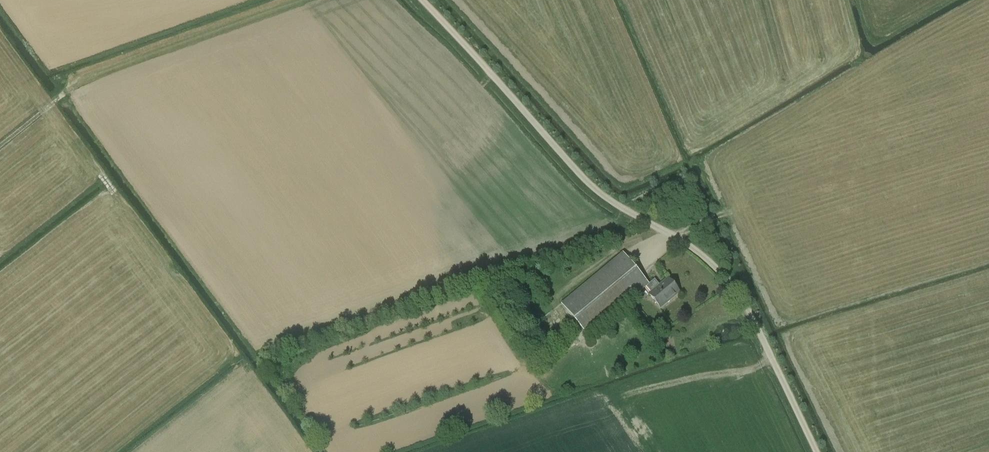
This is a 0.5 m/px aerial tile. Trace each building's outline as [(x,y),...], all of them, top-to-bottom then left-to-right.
[(587,336),(646,287),(650,292),(649,294),(660,308),(680,292),(667,278),(659,284),(654,279),(649,284),(623,252),(560,303),(587,336)]
